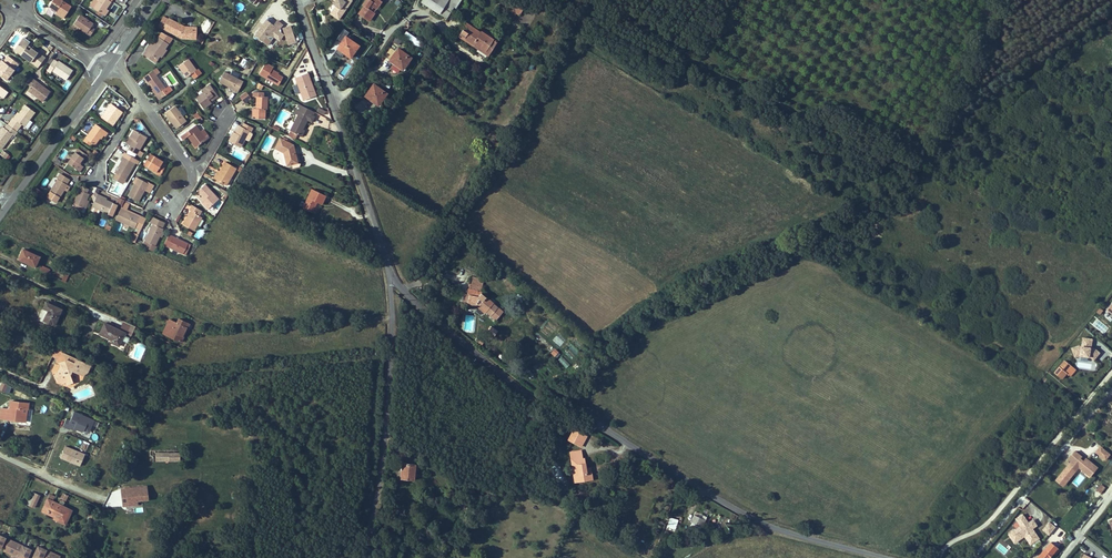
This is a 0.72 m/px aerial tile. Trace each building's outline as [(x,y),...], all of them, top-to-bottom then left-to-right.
[(56,11),(55,14),(58,16),(59,14),(64,18),(72,7),(62,0),(53,0),(49,6),(56,11)] [(106,9),(112,0),(100,0),(99,1),(97,0),(95,0),(91,6),(98,11),(103,14),(106,9)] [(352,0),(337,0),(336,1),(340,3),(338,6),(337,6),(331,14),(340,20),(353,1),(352,0)] [(368,20),(371,16),(372,17),(375,13),(371,10),(373,7),(374,7),(380,0),(379,0),(366,0),(364,2),(365,3),(364,5),(359,13),(368,20)] [(421,1),(439,13),(447,0),(422,0),(421,1)] [(439,13),(446,17),(454,6),(455,7),(459,0),(447,0),(439,13)] [(517,0),(508,0),(508,1),(510,2),(509,5),(520,10),(524,4),(517,0)] [(80,15),(74,23),(80,28),(80,29),(90,36),(95,29),(92,27),(94,24),(80,15)] [(162,16),(158,25),(175,34),(186,34),(186,24),(179,24),(177,23),(177,22),(168,17),(167,18),(162,16)] [(273,25),(266,20),(255,35),(263,40),(273,25)] [(481,31),(465,21),(458,32),(475,43),(474,44),(489,53),(497,39),(494,37),(492,36),(483,31),(481,30),(481,31)] [(283,28),(287,46),(296,44),(292,26),(283,28)] [(420,49),(424,43),(407,31),(403,37),(420,49)] [(162,32),(153,44),(150,42),(145,49),(146,50),(148,52),(145,55),(155,62),(159,55),(165,48),(173,37),(162,32)] [(284,37),(277,32),(271,41),(278,45),(284,37)] [(350,57),(359,45),(345,36),(337,48),(350,57)] [(30,51),(26,48),(28,46),(21,40),(14,50),(39,68),(47,58),(43,55),(42,56),(38,54),(38,53),(32,48),(30,51)] [(402,68),(410,57),(398,48),(390,59),(402,68)] [(20,64),(11,57),(6,63),(4,61),(1,65),(3,67),(2,69),(0,71),(0,74),(8,80),(20,64)] [(198,68),(196,70),(188,59),(179,66),(187,77),(191,73),(194,77),(201,72),(198,68)] [(74,70),(60,60),(54,70),(68,80),(74,70)] [(272,69),(273,67),(265,63),(259,73),(279,85),(283,77),(278,74),(271,70),(272,69)] [(307,81),(306,78),(309,76),(307,73),(299,76),(296,69),(291,77),(300,101),(316,95),(310,80),(307,81)] [(146,81),(148,80),(153,88),(158,94),(156,95),(159,98),(172,89),(169,86),(166,88),(153,70),(143,77),(146,81)] [(238,92),(244,81),(225,71),(219,81),(232,88),(232,89),(238,92)] [(44,90),(39,86),(40,84),(32,78),(27,83),(32,87),(29,91),(44,102),(52,92),(46,88),(44,90)] [(211,101),(218,96),(209,83),(202,89),(203,91),(196,97),(204,108),(212,102),(211,101)] [(378,104),(386,93),(373,84),(365,95),(378,104)] [(1,96),(4,99),(9,92),(0,85),(0,95),(1,96)] [(264,92),(253,91),(253,96),(256,96),(256,100),(258,100),(257,108),(256,108),(253,108),(252,112),(256,112),(255,118),(265,118),(265,109),(267,109),(267,96),(267,93),(264,93),(264,92)] [(246,92),(239,96),(245,104),(252,100),(246,92)] [(118,118),(123,111),(111,103),(101,117),(113,125),(115,122),(114,121),(117,117),(118,118)] [(15,119),(14,118),(9,125),(17,132),(22,124),(25,126),(35,112),(26,105),(20,114),(15,119)] [(175,105),(166,112),(177,127),(186,120),(182,115),(186,113),(181,106),(177,109),(175,105)] [(290,130),(298,134),(301,128),(302,127),(303,127),(308,118),(307,118),(308,115),(309,115),(312,110),(301,105),(298,110),(298,109),(296,113),(299,114),(290,130)] [(235,132),(234,131),(229,141),(241,147),(249,130),(251,131),(253,127),(244,122),(242,126),(240,125),(237,133),(235,132)] [(96,124),(86,138),(92,143),(94,145),(100,137),(101,138),(103,135),(105,136),(108,132),(96,124)] [(196,124),(181,135),(184,139),(188,135),(191,140),(193,138),(198,145),(208,137),(208,135),(204,129),(201,131),(196,124)] [(0,132),(0,148),(2,150),(14,135),(15,136),(18,132),(17,132),(9,125),(8,125),(5,128),(4,128),(0,132)] [(137,154),(147,137),(134,129),(129,137),(133,139),(128,149),(137,154)] [(281,138),(280,138),(276,148),(284,152),(287,165),(298,162),(293,144),(286,141),(287,139),(284,138),(285,137),(282,136),(281,138)] [(83,157),(80,162),(81,164),(87,155),(78,148),(76,152),(83,157)] [(80,162),(83,157),(76,152),(67,163),(80,171),(84,166),(81,164),(80,162)] [(123,155),(121,159),(122,160),(123,160),(120,165),(119,164),(115,172),(125,179),(135,162),(137,159),(135,157),(126,152),(125,152),(123,155)] [(163,161),(150,153),(144,164),(157,171),(159,168),(163,171),(166,164),(162,162),(163,161)] [(220,172),(221,172),(217,180),(226,185),(236,168),(226,162),(220,172)] [(65,183),(68,178),(61,173),(50,190),(51,191),(47,196),(56,202),(59,196),(60,197),(67,184),(65,183)] [(154,185),(149,182),(149,183),(144,181),(139,178),(136,184),(135,183),(128,195),(139,201),(145,189),(150,192),(154,185)] [(205,184),(198,191),(205,199),(202,201),(201,202),(207,208),(219,198),(205,184)] [(81,185),(74,203),(83,207),(87,199),(89,194),(86,192),(88,188),(81,185)] [(312,189),(303,208),(312,212),(316,201),(321,204),(325,195),(312,189)] [(39,190),(35,195),(41,198),(44,194),(39,190)] [(202,201),(205,199),(198,191),(195,193),(202,201)] [(92,206),(108,213),(109,210),(113,212),(117,204),(106,199),(101,197),(101,195),(98,193),(96,197),(93,204),(92,206)] [(202,216),(196,213),(199,209),(192,205),(189,210),(191,210),(183,223),(194,229),(202,216)] [(126,211),(127,210),(121,207),(116,219),(135,228),(140,217),(133,214),(126,211)] [(152,217),(150,222),(153,223),(145,240),(155,245),(160,235),(162,231),(163,228),(161,227),(163,222),(152,217)] [(139,234),(137,233),(134,231),(130,239),(135,241),(139,234)] [(186,254),(190,244),(169,234),(167,238),(164,244),(186,254)] [(23,249),(19,259),(29,264),(29,265),(34,268),(40,257),(23,249)] [(470,284),(469,289),(468,288),(467,294),(465,293),(463,301),(468,302),(480,304),(479,305),(476,308),(476,311),(482,316),(486,311),(496,320),(503,311),(482,292),(483,291),(481,291),(482,286),(470,284)] [(44,320),(54,325),(62,309),(46,302),(44,308),(48,310),(44,320)] [(169,320),(163,334),(181,342),(189,324),(179,319),(177,323),(169,320)] [(119,345),(125,332),(105,323),(100,334),(113,340),(112,342),(119,345)] [(494,335),(497,330),(490,326),(487,330),(494,335)] [(1092,347),(1093,337),(1082,336),(1081,346),(1074,345),(1072,354),(1097,358),(1099,348),(1092,347)] [(124,349),(129,339),(125,337),(120,347),(124,349)] [(83,373),(84,371),(87,372),(90,366),(61,352),(57,362),(61,364),(64,365),(61,370),(57,372),(55,372),(54,375),(56,380),(59,379),(60,382),(62,383),(66,382),(67,384),(73,382),(70,374),(71,371),(82,376),(83,374),(83,373)] [(1062,378),(1072,366),(1065,360),(1055,372),(1062,378)] [(10,401),(10,407),(12,407),(10,420),(20,421),(20,418),(26,418),(26,413),(23,412),(23,409),(27,409),(28,409),(28,403),(10,401)] [(63,425),(88,437),(95,421),(75,411),(70,421),(66,419),(63,425)] [(580,430),(574,427),(568,438),(574,441),(580,430)] [(587,434),(580,430),(574,441),(580,445),(587,434)] [(1095,451),(1105,460),(1111,454),(1100,445),(1095,451)] [(80,452),(65,446),(60,458),(80,466),(83,458),(79,456),(80,452)] [(582,458),(581,451),(571,452),(574,476),(578,475),(579,481),(592,479),(591,473),(586,473),(586,469),(584,458),(582,458)] [(1070,465),(1077,471),(1080,467),(1091,476),(1099,467),(1089,459),(1086,462),(1085,461),(1081,458),(1083,456),(1076,451),(1073,455),(1076,457),(1072,461),(1070,465)] [(181,463),(181,453),(155,453),(155,463),(181,463)] [(413,479),(415,465),(403,464),(401,478),(413,479)] [(1077,471),(1070,465),(1066,468),(1074,475),(1077,471)] [(464,503),(449,488),(447,491),(453,497),(452,498),(460,506),(463,504),(464,503)] [(26,504),(30,506),(36,494),(32,492),(26,504)] [(40,496),(36,494),(30,506),(34,508),(40,496)] [(116,497),(117,504),(130,503),(130,495),(116,497)] [(71,510),(48,499),(42,511),(55,517),(57,518),(57,519),(65,524),(71,510)] [(1028,523),(1023,514),(1016,519),(1021,526),(1012,532),(1017,539),(1020,539),(1025,536),(1031,545),(1039,539),(1032,529),(1031,527),(1030,527),(1029,526),(1030,525),(1028,523)] [(696,516),(690,526),(700,530),(705,520),(696,516)] [(675,529),(678,519),(669,517),(667,527),(675,529)] [(1028,523),(1030,525),(1029,526),(1030,527),(1031,527),(1032,529),(1037,525),(1033,520),(1028,523)] [(1049,520),(1042,529),(1049,535),(1056,526),(1049,520)] [(1012,532),(1009,535),(1015,543),(1020,539),(1017,539),(1012,532)] [(29,549),(7,539),(2,550),(12,555),(11,557),(25,557),(29,549)] [(1051,543),(1038,557),(1049,557),(1057,548),(1057,547),(1051,543)] [(59,556),(36,546),(31,557),(34,557),(58,557),(59,556)]
